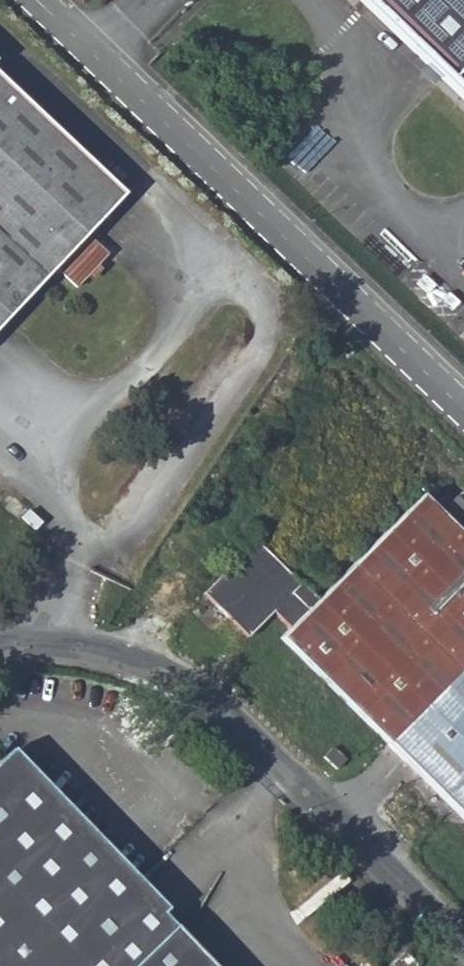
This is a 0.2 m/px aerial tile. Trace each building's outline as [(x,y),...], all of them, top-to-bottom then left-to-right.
[(463,99),(463,0),(361,0),(463,99)] [(59,268),(82,290),(90,281),(96,286),(109,273),(104,268),(115,257),(92,234),(125,199),(0,78),(0,327),(59,268)] [(449,494),(432,509),(415,493),(306,598),(249,543),(198,594),(241,637),(257,623),(463,826),(463,509),(449,494)] [(7,520),(22,535),(32,524),(17,510),(7,520)] [(16,750),(7,741),(0,747),(0,764),(16,750)] [(316,756),(329,768),(338,760),(325,747),(316,756)] [(157,906),(163,900),(16,750),(0,764),(0,965),(214,965),(157,906)] [(354,960),(361,953),(359,945),(352,942),(346,948),(348,959),(354,960)] [(394,965),(404,965),(413,957),(399,945),(386,958),(394,965)]
